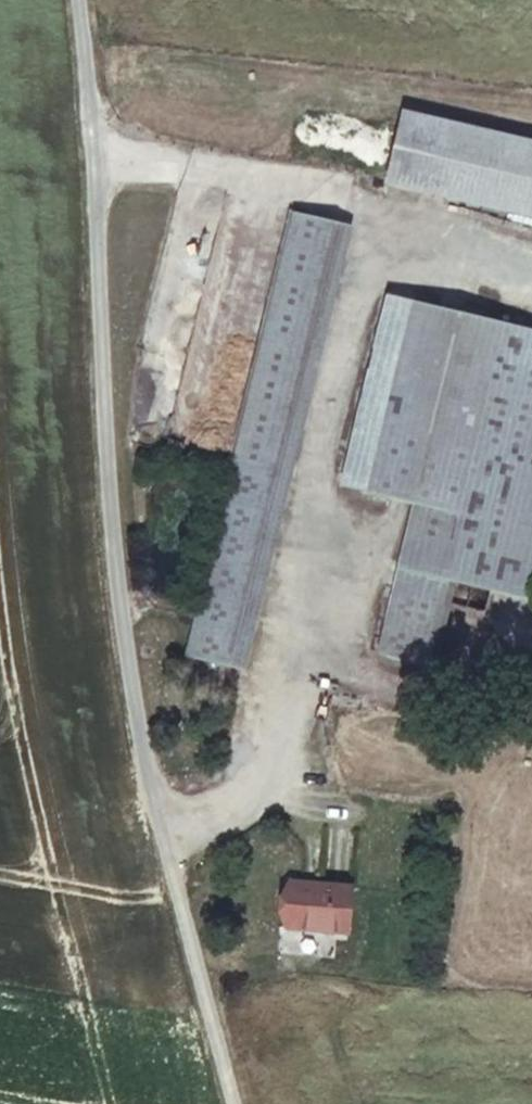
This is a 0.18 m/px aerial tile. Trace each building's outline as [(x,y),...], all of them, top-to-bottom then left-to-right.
[(398,117),(380,189),(531,225),(531,148),(398,117)] [(284,215),(220,468),(225,470),(285,484),(348,231),(284,215)] [(383,300),(335,490),(407,508),(369,657),(419,670),(440,584),(504,600),(531,490),(531,338),(383,300)] [(225,470),(186,626),(228,637),(220,670),(237,674),(285,484),(225,470)] [(531,556),(531,490),(504,600),(520,604),(531,556)] [(228,637),(186,626),(178,659),(220,670),(228,637)] [(339,936),(343,891),(281,885),(277,931),(339,936)]
